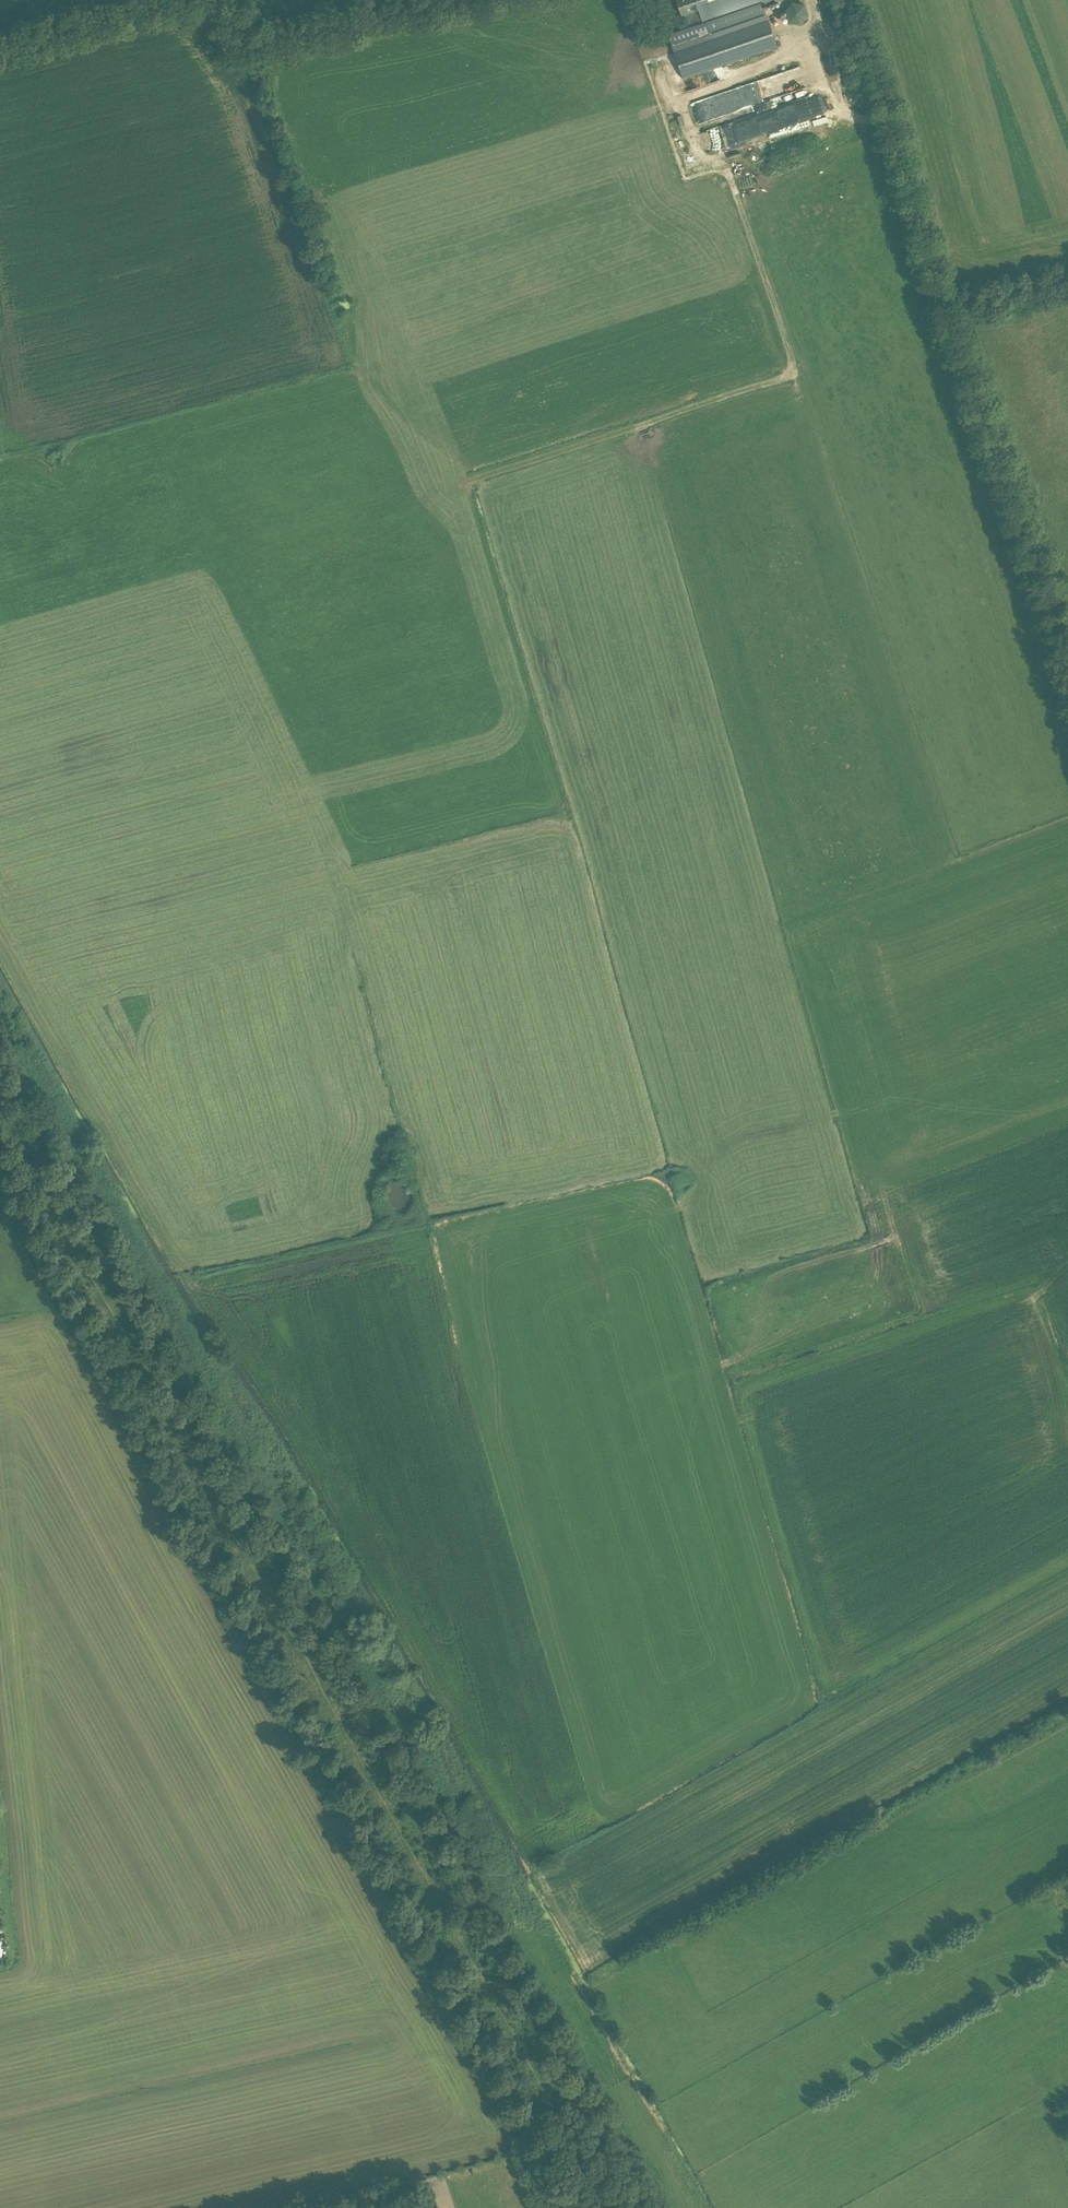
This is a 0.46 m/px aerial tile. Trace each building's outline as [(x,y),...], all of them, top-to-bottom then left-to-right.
[(763,5),(778,0),(683,0),(688,15),(700,11),(709,38),(674,50),(683,77),(777,45),(763,5)] [(793,2),(785,11),(789,22),(801,24),(808,15),(804,4),(793,2)] [(719,71),(709,76),(713,85),(724,81),(719,71)]
